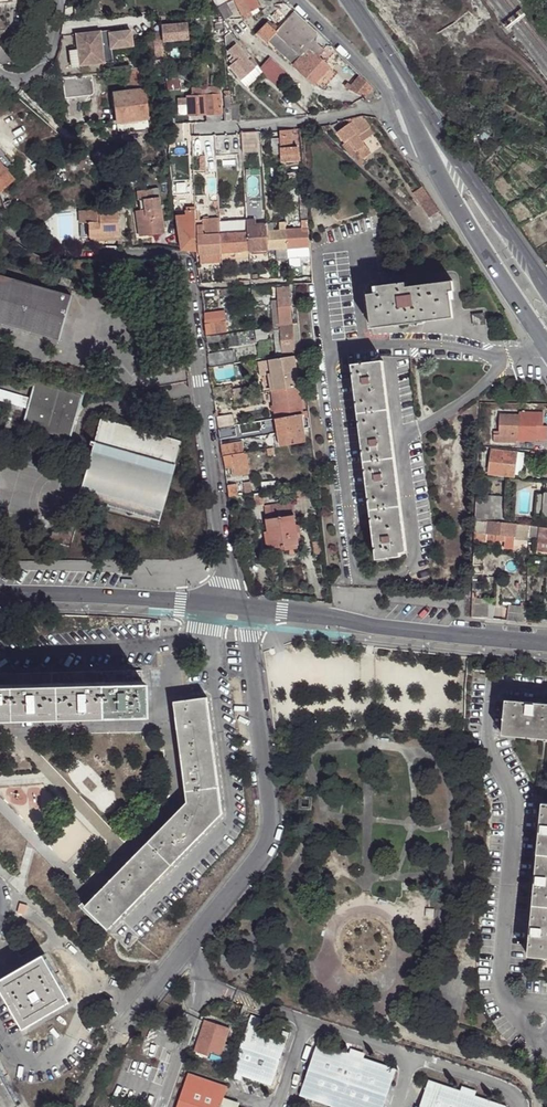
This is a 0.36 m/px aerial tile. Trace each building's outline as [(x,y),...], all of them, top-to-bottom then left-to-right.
[(227,3),(227,0),(211,0),(216,9),(218,8),(227,3)] [(255,0),(236,0),(241,10),(244,16),(257,9),(260,8),(255,0)] [(238,12),(231,1),(227,3),(218,8),(221,11),(226,19),(238,12)] [(89,6),(75,8),(75,15),(90,14),(89,6)] [(259,11),(257,9),(244,16),(242,20),(259,11)] [(309,26),(295,13),(277,31),(279,33),(270,41),(295,64),(310,47),(316,42),(321,37),(309,26)] [(189,39),(188,23),(163,26),(164,36),(154,37),(156,57),(165,56),(164,42),(189,39)] [(279,33),(277,31),(269,23),(258,33),(268,43),(270,41),(279,33)] [(110,30),(101,31),(104,63),(113,62),(112,48),(134,46),(132,30),(111,33),(110,30)] [(104,63),(101,31),(77,34),(78,49),(80,65),(104,63)] [(247,36),(240,40),(258,64),(263,71),(269,79),(275,84),(286,73),(257,44),(254,46),(247,36)] [(320,46),(316,42),(310,47),(319,56),(324,49),(320,46)] [(254,69),(254,67),(237,45),(232,48),(238,59),(230,65),(241,79),(254,69)] [(314,83),(329,68),(330,67),(327,64),(327,63),(319,56),(310,47),(295,64),(314,83)] [(327,63),(333,56),(326,47),(324,49),(319,56),(327,63)] [(333,56),(336,53),(331,49),(326,47),(333,56)] [(80,65),(78,49),(70,50),(72,66),(80,65)] [(263,71),(258,64),(254,67),(254,69),(241,79),(247,85),(263,71)] [(167,83),(173,83),(185,81),(184,66),(165,67),(167,83)] [(342,72),(353,84),(359,78),(347,67),(342,72)] [(144,79),(142,69),(125,71),(126,82),(144,79)] [(89,74),(61,77),(64,99),(89,96),(91,93),(89,74)] [(350,86),(364,97),(365,99),(373,100),(379,96),(363,80),(360,77),(359,78),(353,84),(350,86)] [(144,79),(126,82),(128,91),(145,89),(144,79)] [(149,117),(147,107),(145,89),(128,91),(113,94),(116,113),(117,121),(136,119),(149,117)] [(207,114),(220,114),(221,113),(220,94),(213,94),(206,95),(207,114)] [(231,109),(230,94),(225,95),(226,109),(224,109),(225,122),(233,121),(231,109)] [(188,115),(207,114),(206,95),(203,95),(194,95),(188,96),(187,98),(188,107),(188,115)] [(180,108),(188,107),(187,98),(182,98),(179,99),(180,108)] [(241,108),(231,109),(233,121),(241,121),(241,108)] [(207,122),(220,122),(220,114),(207,114),(207,122)] [(362,136),(374,127),(366,115),(355,118),(357,121),(353,123),(362,136)] [(362,136),(353,123),(341,131),(348,143),(351,140),(359,153),(360,152),(365,160),(374,154),(365,141),(362,136)] [(184,142),(183,124),(169,124),(169,142),(184,142)] [(374,127),(362,136),(365,141),(377,133),(374,127)] [(292,151),(292,130),(281,131),(281,137),(281,147),(283,153),(292,152),(292,151)] [(259,152),(259,132),(243,133),(244,153),(259,152)] [(359,153),(351,140),(348,143),(345,145),(353,156),(356,154),(361,163),(365,160),(360,152),(359,153)] [(297,150),(292,151),(292,152),(283,153),(282,158),(283,165),(298,164),(297,150)] [(15,179),(0,160),(0,191),(15,179)] [(423,187),(416,192),(424,203),(432,199),(423,187)] [(285,205),(284,189),(274,189),(274,206),(285,205)] [(141,218),(137,219),(140,238),(164,234),(159,198),(154,199),(152,190),(137,192),(140,212),(141,218)] [(440,212),(432,199),(424,203),(433,216),(440,212)] [(4,211),(12,207),(9,202),(2,205),(4,211)] [(89,237),(120,236),(118,210),(81,212),(81,224),(89,224),(89,237)] [(197,252),(195,211),(189,211),(189,216),(176,217),(182,249),(195,253),(197,252)] [(220,222),(220,219),(197,220),(198,235),(200,254),(222,253),(221,236),(220,222)] [(222,253),(249,251),(248,224),(248,220),(220,222),(221,236),(222,253)] [(268,230),(267,223),(253,224),(248,224),(249,251),(269,250),(268,230)] [(309,246),(309,227),(302,228),(286,228),(287,248),(309,246)] [(273,230),(268,230),(269,250),(274,249),(287,248),(286,228),(281,229),(273,230)] [(310,255),(309,246),(287,248),(288,256),(310,255)] [(288,256),(287,248),(274,249),(276,260),(288,260),(288,256)] [(222,253),(200,254),(201,263),(222,261),(222,258),(222,253)] [(0,277),(0,324),(56,340),(55,341),(57,342),(71,296),(69,295),(68,297),(0,277)] [(383,295),(379,295),(372,296),(375,330),(456,321),(454,303),(454,295),(458,295),(456,284),(429,287),(430,293),(410,295),(410,289),(409,285),(382,288),(383,295)] [(280,310),(282,327),(295,326),(293,307),(290,288),(278,289),(279,301),(280,310)] [(201,290),(202,298),(213,297),(213,290),(201,290)] [(275,327),(282,327),(280,310),(274,311),(275,327)] [(205,315),(207,335),(229,331),(226,312),(205,315)] [(487,328),(486,318),(476,319),(476,330),(487,328)] [(285,356),(297,354),(295,326),(282,327),(285,356)] [(297,354),(303,353),(300,326),(295,326),(297,354)] [(276,333),(279,357),(285,356),(282,327),(275,327),(276,333)] [(207,336),(208,346),(222,345),(220,335),(207,336)] [(209,352),(211,368),(219,366),(235,364),(233,350),(227,351),(223,351),(209,352)] [(275,391),(282,390),(289,389),(301,387),(300,379),(298,358),(271,361),(275,391)] [(385,362),(353,366),(359,415),(390,412),(385,362)] [(79,395),(35,383),(35,382),(33,381),(28,398),(26,405),(20,426),(22,427),(23,426),(67,438),(66,440),(68,440),(81,394),(79,394),(79,395)] [(215,401),(221,400),(237,397),(237,389),(236,386),(214,389),(215,401)] [(237,389),(237,397),(247,395),(245,387),(237,389)] [(292,417),(303,415),(303,409),(302,394),(301,387),(289,389),(292,417)] [(285,418),(292,417),(289,389),(282,390),(275,391),(271,391),(275,419),(277,419),(285,418)] [(26,405),(28,398),(0,390),(0,398),(26,405)] [(396,460),(390,412),(359,415),(364,463),(396,460)] [(516,441),(536,441),(536,440),(536,425),(543,425),(543,412),(520,412),(520,414),(500,414),(499,435),(494,435),(494,442),(516,443),(516,441)] [(219,429),(236,426),(234,415),(224,416),(217,417),(219,429)] [(280,438),(281,446),(307,442),(303,415),(292,417),(285,418),(277,419),(278,422),(280,438)] [(92,443),(91,447),(76,499),(77,500),(77,499),(157,520),(157,522),(158,522),(181,443),(179,442),(179,444),(99,422),(100,420),(99,420),(92,443)] [(536,425),(536,440),(546,440),(546,425),(543,425),(536,425)] [(219,429),(220,439),(237,437),(236,426),(219,429)] [(307,442),(281,446),(283,459),(308,454),(307,442)] [(221,446),(222,457),(245,453),(243,443),(221,446)] [(514,478),(517,454),(492,451),(489,475),(514,478)] [(222,457),(224,468),(233,467),(234,476),(250,474),(249,464),(247,453),(245,453),(222,457)] [(524,455),(517,454),(514,478),(522,479),(524,455)] [(396,460),(364,463),(369,509),(401,505),(396,460)] [(533,491),(534,482),(512,480),(511,492),(519,493),(519,491),(521,491),(523,489),(524,489),(525,489),(528,491),(528,492),(530,492),(530,494),(533,494),(533,491)] [(227,486),(228,498),(238,497),(246,495),(245,490),(237,491),(235,484),(227,486)] [(317,484),(309,485),(310,496),(318,495),(317,484)] [(296,500),(306,499),(304,488),(295,489),(296,500)] [(535,514),(543,514),(544,494),(536,494),(535,514)] [(255,507),(263,506),(262,495),(253,496),(255,507)] [(492,498),(476,497),(474,521),(480,521),(501,524),(503,499),(492,498)] [(292,502),(263,506),(269,548),(299,544),(292,502)] [(369,509),(374,561),(388,559),(388,555),(406,553),(401,505),(369,509)] [(480,521),(474,521),(474,534),(487,535),(487,536),(496,536),(504,537),(503,543),(503,549),(512,550),(513,540),(513,537),(528,539),(528,527),(501,524),(480,521)] [(540,539),(540,528),(528,527),(528,539),(540,539)] [(496,536),(487,536),(487,535),(474,534),(474,542),(495,544),(495,542),(496,536)] [(324,553),(323,539),(318,538),(311,542),(313,554),(324,553)] [(469,619),(484,621),(486,607),(469,606),(469,619)] [(508,622),(525,624),(525,614),(526,610),(509,609),(508,622)] [(151,622),(137,623),(139,637),(152,635),(151,622)] [(135,682),(135,671),(0,675),(0,686),(9,685),(55,684),(102,683),(135,682)] [(135,682),(143,682),(143,671),(135,671),(135,682)] [(144,715),(143,682),(102,683),(103,716),(144,715)] [(103,716),(102,683),(55,684),(57,717),(103,716)] [(9,685),(10,718),(57,717),(55,684),(9,685)] [(10,718),(9,685),(0,686),(0,719),(10,718)] [(144,699),(144,715),(103,716),(57,717),(10,718),(0,719),(0,724),(149,721),(149,699),(144,699)] [(182,749),(215,745),(208,699),(177,703),(182,749)] [(505,699),(502,734),(546,738),(546,703),(505,699)] [(182,749),(177,703),(172,703),(173,712),(173,716),(184,801),(189,803),(188,792),(182,749)] [(182,749),(188,792),(220,787),(215,745),(182,749)] [(189,803),(176,816),(200,840),(225,814),(220,787),(188,792),(189,803)] [(298,797),(298,808),(309,808),(310,798),(298,797)] [(176,816),(189,803),(184,801),(81,905),(88,905),(120,872),(151,841),(176,816)] [(541,802),(537,851),(546,852),(546,803),(541,802)] [(176,816),(151,841),(174,865),(200,840),(176,816)] [(151,841),(120,872),(145,894),(174,865),(151,841)] [(533,901),(546,902),(546,852),(537,851),(533,901)] [(120,872),(88,905),(106,923),(111,928),(145,894),(120,872)] [(528,954),(546,956),(546,902),(533,901),(528,954)] [(102,926),(106,923),(88,905),(81,905),(102,926)] [(426,908),(425,917),(429,917),(428,919),(434,919),(434,909),(426,908)] [(24,1031),(71,1004),(43,958),(0,983),(0,989),(24,1031)] [(249,1022),(260,1026),(262,1021),(251,1018),(249,1022)] [(206,1019),(196,1050),(209,1055),(210,1050),(221,1053),(230,1027),(206,1019)] [(288,1036),(260,1026),(249,1022),(231,1075),(242,1079),(271,1088),(288,1036)] [(348,1056),(317,1045),(299,1097),(330,1106),(383,1106),(395,1070),(363,1060),(348,1056)] [(350,1050),(348,1056),(363,1060),(365,1055),(350,1050)] [(0,1075),(0,1106),(18,1106),(0,1075)] [(240,1083),(242,1079),(231,1075),(229,1080),(240,1083)] [(222,1105),(223,1101),(227,1090),(188,1077),(177,1106),(229,1106),(222,1105)] [(460,1092),(428,1082),(419,1106),(507,1106),(474,1097),(460,1092)] [(462,1087),(460,1092),(474,1097),(476,1092),(462,1087)]
